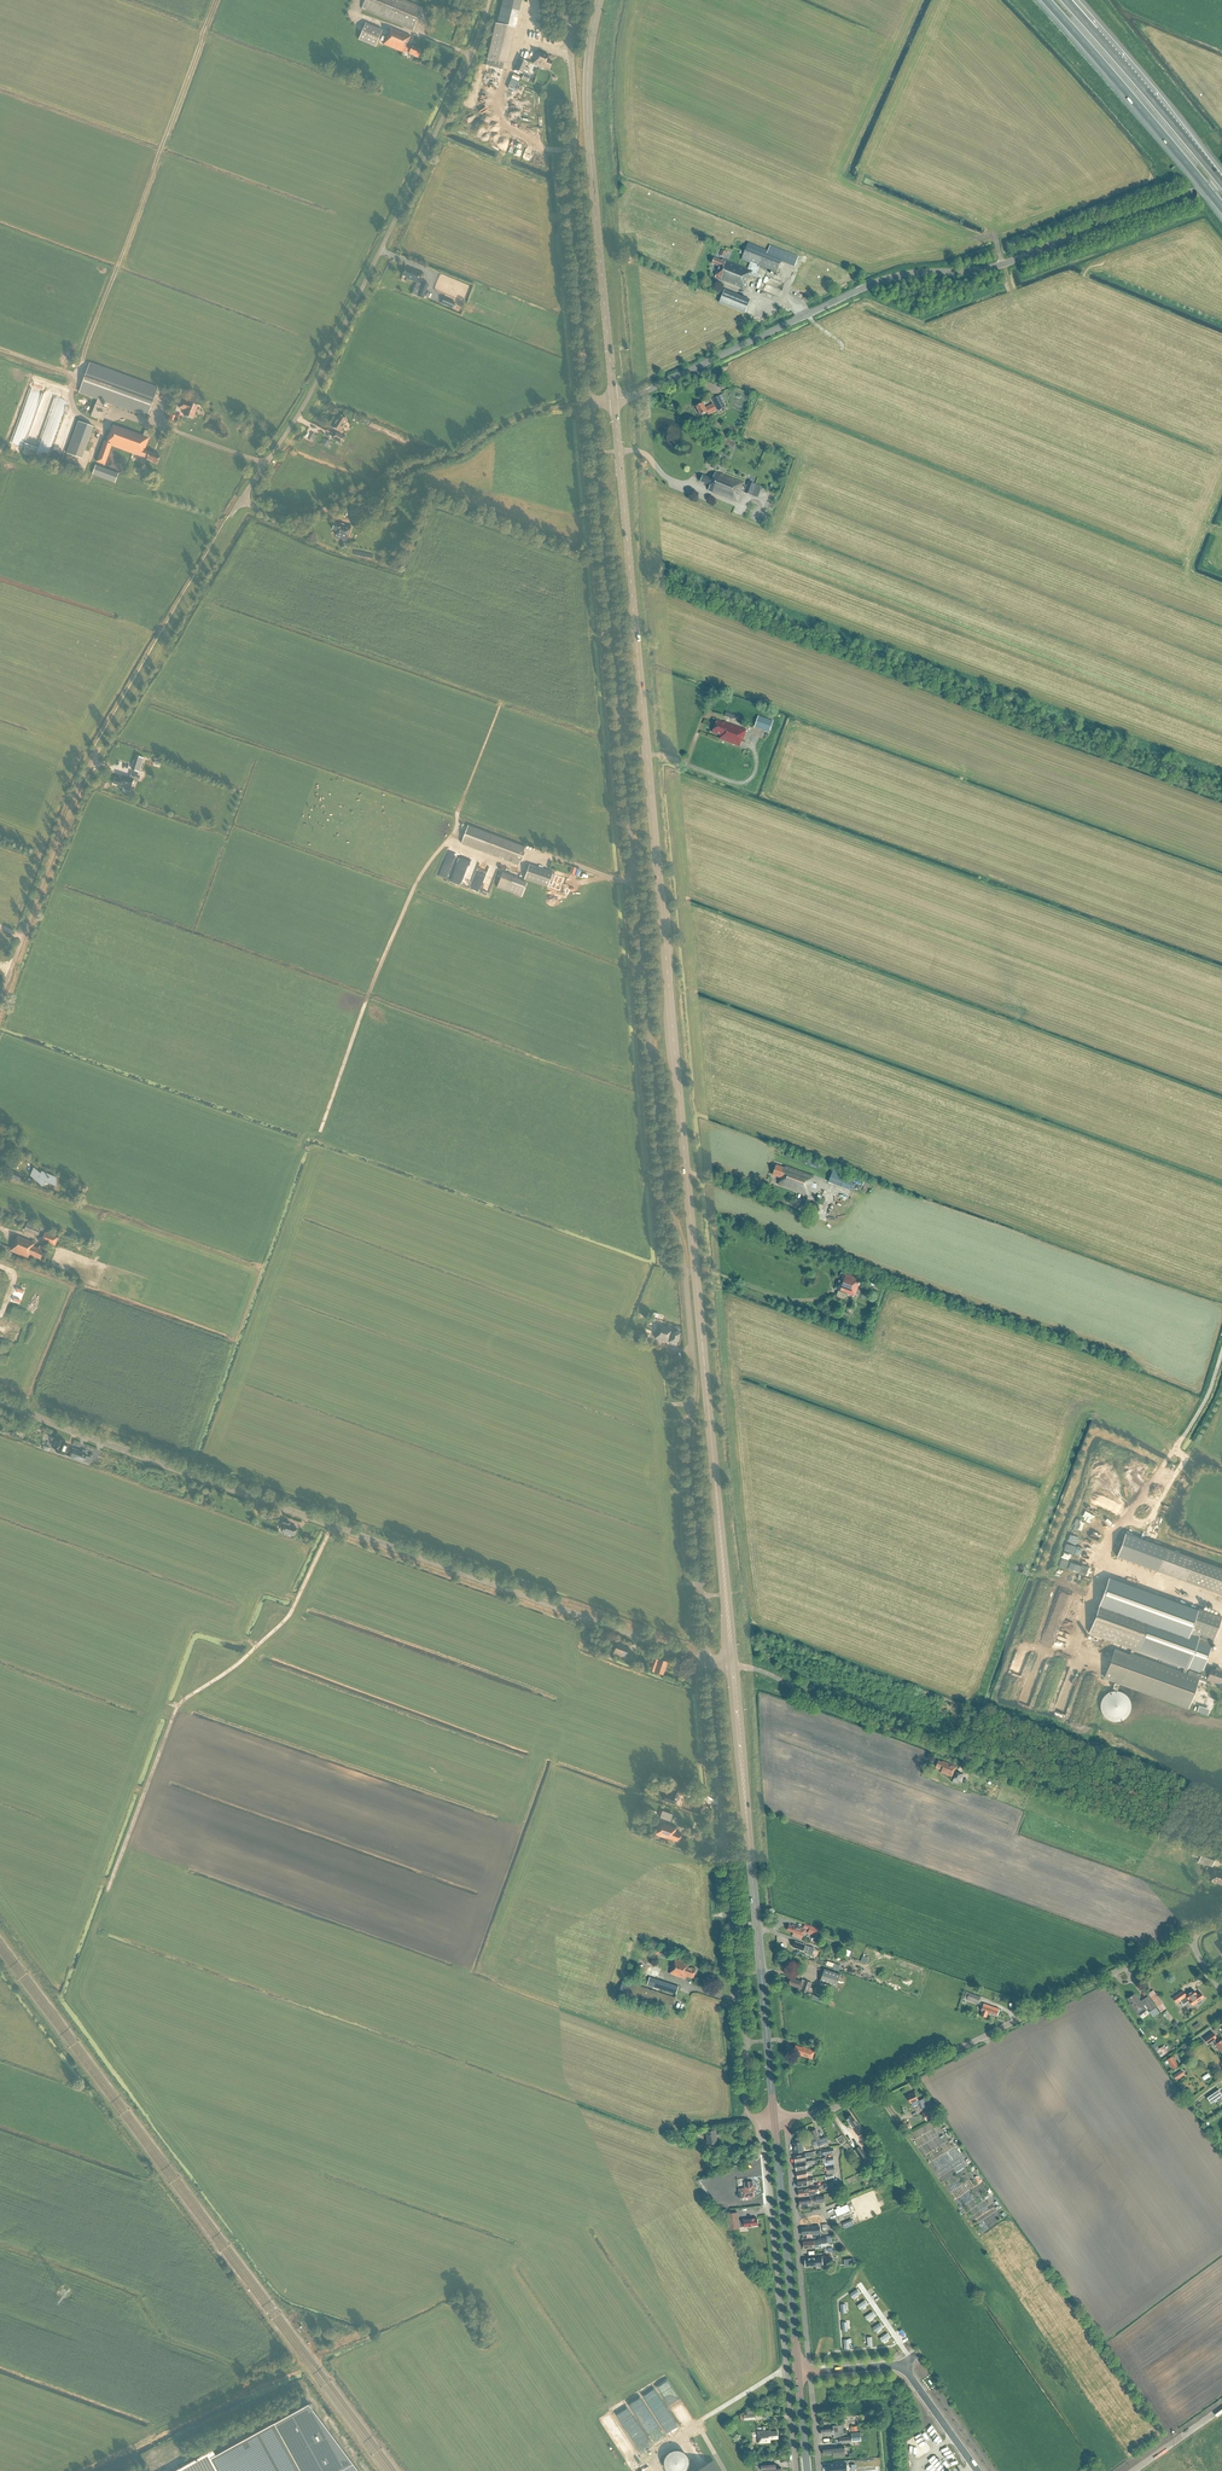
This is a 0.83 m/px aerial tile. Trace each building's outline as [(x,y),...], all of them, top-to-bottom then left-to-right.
[(422,8),(403,0),(365,0),(361,9),(413,30),(422,8)] [(497,24),(515,28),(518,14),(500,10),(497,24)] [(358,40),(375,47),(382,31),(365,23),(358,40)] [(418,58),(421,51),(412,47),(411,48),(406,46),(410,37),(391,29),(389,33),(383,31),(379,42),(383,44),(383,45),(403,53),(405,50),(409,52),(409,54),(418,58)] [(549,69),(552,62),(546,60),(548,55),(538,51),(533,63),(543,68),(544,67),(549,69)] [(527,62),(519,59),(514,70),(522,73),(527,62)] [(757,273),(759,267),(776,274),(781,262),(794,267),(798,257),(770,246),(768,251),(748,243),(742,260),(750,263),(748,270),(723,259),(722,261),(714,258),(712,264),(720,267),(715,278),(745,290),(747,284),(745,284),(747,279),(749,280),(751,275),(754,277),(754,278),(757,279),(758,278),(759,274),(757,273)] [(402,276),(407,278),(407,279),(418,283),(422,274),(405,267),(402,276)] [(768,275),(765,281),(784,288),(786,282),(768,275)] [(416,297),(423,299),(428,285),(422,282),(416,297)] [(768,283),(766,289),(777,293),(779,288),(768,283)] [(745,313),(750,300),(725,290),(719,303),(745,313)] [(452,309),(455,303),(444,298),(441,304),(452,309)] [(105,402),(147,417),(158,388),(90,363),(79,393),(98,399),(96,405),(95,405),(91,416),(103,421),(108,409),(103,407),(105,402)] [(49,390),(31,443),(39,445),(56,393),(49,390)] [(718,411),(723,409),(725,408),(723,403),(726,402),(722,394),(712,399),(718,411)] [(59,397),(48,440),(57,442),(68,399),(59,397)] [(185,411),(183,416),(193,419),(198,406),(188,402),(188,403),(181,400),(178,408),(185,411)] [(713,404),(712,405),(705,408),(703,403),(696,407),(700,416),(707,412),(708,416),(717,411),(713,404)] [(342,416),(341,416),(339,415),(332,427),(340,432),(347,420),(346,419),(344,417),(343,418),(342,417),(342,416)] [(58,443),(68,447),(77,419),(67,416),(62,429),(67,430),(65,437),(63,441),(59,439),(58,443)] [(79,419),(68,452),(83,457),(94,424),(79,419)] [(144,431),(142,436),(113,425),(107,441),(105,440),(97,462),(105,465),(111,446),(147,458),(146,460),(157,464),(160,456),(144,450),(150,433),(144,431)] [(336,433),(333,439),(340,443),(344,437),(336,433)] [(115,483),(118,474),(95,465),(92,474),(115,483)] [(746,486),(744,485),(745,483),(715,472),(713,479),(702,475),(700,482),(710,486),(708,491),(737,502),(742,491),(744,492),(743,493),(752,496),(756,485),(748,482),(746,486)] [(370,505),(353,509),(348,511),(350,517),(355,516),(355,517),(372,512),(371,511),(374,511),(372,505),(370,506),(370,505)] [(346,540),(351,527),(340,524),(339,525),(334,523),(332,529),(337,531),(336,537),(346,540)] [(553,542),(567,546),(569,540),(560,537),(560,538),(554,537),(553,542)] [(769,732),(773,721),(758,716),(755,727),(769,732)] [(742,742),(747,730),(728,723),(728,724),(717,721),(713,733),(720,735),(719,739),(740,747),(741,742),(742,742)] [(139,772),(142,764),(134,762),(132,770),(139,772)] [(147,765),(144,774),(151,777),(154,767),(147,765)] [(130,789),(133,779),(123,776),(121,780),(115,778),(113,784),(118,785),(118,786),(130,789)] [(525,848),(488,833),(468,826),(461,843),(519,865),(525,848)] [(451,846),(441,872),(451,876),(460,849),(451,846)] [(460,852),(454,878),(463,880),(468,854),(460,852)] [(471,857),(464,882),(481,887),(484,878),(476,876),(481,860),(471,857)] [(491,888),(497,865),(489,863),(482,888),(484,888),(485,886),(491,888)] [(562,877),(552,874),(529,866),(524,879),(548,888),(549,884),(559,887),(562,877)] [(512,878),(507,892),(521,897),(527,883),(512,878)] [(812,1181),(814,1176),(785,1166),(784,1168),(776,1165),(773,1175),(781,1178),(778,1184),(809,1195),(813,1182),(812,1181)] [(44,1181),(55,1186),(55,1178),(42,1172),(41,1174),(34,1168),(31,1175),(42,1186),(44,1181)] [(19,1181),(22,1176),(14,1172),(11,1177),(19,1181)] [(825,1210),(829,1202),(823,1200),(820,1208),(825,1210)] [(38,1235),(41,1227),(28,1222),(24,1230),(38,1235)] [(55,1245),(58,1237),(45,1232),(42,1240),(55,1245)] [(0,1244),(0,1251),(9,1254),(10,1251),(28,1258),(29,1255),(33,1257),(33,1256),(40,1259),(45,1247),(39,1245),(38,1248),(33,1246),(35,1243),(17,1235),(15,1240),(11,1248),(0,1244)] [(861,1282),(860,1281),(861,1280),(841,1273),(835,1289),(855,1296),(858,1286),(860,1286),(861,1282)] [(19,1311),(8,1308),(4,1320),(13,1323),(15,1317),(16,1318),(19,1311)] [(676,1345),(680,1333),(672,1331),(672,1329),(659,1325),(656,1334),(657,1334),(655,1339),(668,1343),(668,1342),(676,1345)] [(65,1441),(56,1438),(52,1448),(56,1450),(55,1452),(65,1455),(69,1445),(64,1444),(65,1441)] [(90,1464),(92,1458),(86,1456),(86,1454),(73,1449),(71,1457),(90,1464)] [(1076,1496),(1074,1505),(1094,1511),(1096,1504),(1086,1500),(1088,1495),(1102,1499),(1103,1494),(1080,1487),(1079,1490),(1083,1492),(1082,1496),(1084,1496),(1083,1498),(1076,1496)] [(282,1532),(294,1536),(297,1528),(289,1525),(290,1522),(283,1520),(282,1524),(285,1525),(282,1532)] [(1185,1582),(1221,1595),(1221,1569),(1164,1548),(1156,1571),(1185,1582)] [(1220,1621),(1197,1613),(1198,1608),(1110,1576),(1089,1632),(1132,1648),(1130,1654),(1114,1649),(1104,1677),(1188,1708),(1199,1680),(1206,1683),(1207,1680),(1212,1681),(1220,1684),(1221,1679),(1221,1673),(1220,1672),(1221,1669),(1216,1667),(1215,1670),(1210,1669),(1204,1666),(1220,1621)] [(1197,1613),(1220,1621),(1221,1617),(1198,1608),(1197,1613)] [(1042,1637),(1055,1642),(1062,1624),(1050,1619),(1042,1637)] [(631,1662),(633,1655),(626,1652),(628,1648),(617,1644),(614,1653),(621,1655),(620,1657),(624,1658),(624,1657),(627,1659),(627,1660),(631,1662)] [(667,1662),(659,1659),(658,1662),(653,1660),(650,1669),(655,1671),(654,1672),(663,1675),(667,1662)] [(1028,1684),(1034,1664),(1026,1662),(1023,1673),(1012,1670),(1013,1664),(1010,1664),(1008,1671),(1023,1675),(1019,1687),(1017,1687),(1015,1695),(1021,1696),(1025,1683),(1028,1684)] [(1129,1713),(1130,1709),(1130,1706),(1130,1702),(1128,1699),(1126,1696),(1123,1693),(1120,1692),(1117,1691),(1113,1691),(1109,1692),(1106,1694),(1103,1696),(1102,1700),(1100,1703),(1100,1707),(1101,1710),(1102,1714),(1104,1717),(1107,1719),(1110,1721),(1114,1721),(1118,1721),(1121,1720),(1124,1718),(1127,1716),(1129,1713)] [(952,1777),(957,1766),(943,1761),(942,1762),(938,1760),(935,1768),(942,1770),(941,1772),(952,1777)] [(958,1784),(962,1773),(956,1771),(952,1782),(958,1784)] [(681,1790),(674,1788),(671,1796),(665,1794),(663,1801),(675,1805),(681,1790)] [(669,1821),(672,1814),(662,1811),(660,1818),(669,1821)] [(678,1842),(681,1834),(675,1832),(676,1828),(659,1822),(655,1834),(674,1841),(678,1842)] [(1215,1858),(1201,1853),(1198,1862),(1212,1867),(1215,1858)] [(1215,1871),(1212,1881),(1221,1885),(1221,1873),(1215,1871)] [(793,1924),(792,1926),(789,1925),(787,1930),(794,1932),(792,1936),(802,1939),(806,1929),(793,1924)] [(820,1929),(805,1924),(804,1927),(809,1929),(808,1933),(817,1936),(820,1929)] [(812,1955),(814,1948),(805,1945),(795,1941),(793,1947),(803,1950),(804,1949),(805,1950),(805,1951),(807,1952),(807,1954),(812,1955)] [(660,1955),(662,1949),(652,1945),(650,1952),(660,1955)] [(854,1952),(846,1949),(844,1955),(851,1957),(854,1952)] [(693,1978),(696,1969),(689,1966),(690,1963),(675,1958),(673,1963),(669,1973),(685,1978),(686,1975),(693,1978)] [(824,1969),(820,1981),(836,1987),(841,1974),(824,1969)] [(650,1976),(647,1984),(676,1994),(678,1986),(650,1976)] [(810,1987),(812,1983),(802,1979),(801,1981),(791,1977),(789,1984),(799,1988),(798,1989),(808,1993),(809,1990),(812,1991),(813,1988),(810,1987)] [(623,1981),(618,1996),(670,2013),(675,1997),(623,1981)] [(1183,1990),(1173,1997),(1177,2003),(1180,2000),(1183,2004),(1189,2000),(1193,2005),(1196,2002),(1198,2004),(1199,2004),(1202,2002),(1202,2001),(1201,1999),(1204,1997),(1201,1992),(1197,1995),(1194,1989),(1186,1994),(1183,1990)] [(1148,1994),(1158,2008),(1163,2004),(1153,1990),(1148,1994)] [(978,2003),(981,1997),(969,1992),(967,1999),(978,2003)] [(1155,2007),(1148,1996),(1142,2000),(1143,2001),(1141,2002),(1138,1998),(1134,1993),(1127,1998),(1130,2003),(1129,2003),(1138,2016),(1146,2010),(1143,2006),(1145,2004),(1150,2010),(1155,2007)] [(982,2011),(981,2015),(986,2017),(988,2013),(996,2016),(999,2008),(984,2003),(982,2011)] [(1219,2042),(1216,2038),(1213,2032),(1204,2038),(1208,2044),(1214,2040),(1216,2043),(1216,2044),(1221,2053),(1221,2039),(1219,2042)] [(1166,2051),(1170,2049),(1166,2042),(1162,2045),(1166,2051)] [(815,2051),(803,2046),(802,2047),(796,2045),(794,2052),(800,2054),(800,2055),(812,2059),(815,2051)] [(1173,2068),(1178,2065),(1172,2056),(1167,2060),(1173,2068)] [(1177,2081),(1185,2076),(1182,2070),(1174,2076),(1177,2081)] [(1221,2096),(1221,2094),(1218,2089),(1206,2097),(1211,2103),(1221,2096)] [(922,2108),(930,2104),(927,2097),(919,2101),(915,2092),(907,2096),(912,2107),(920,2104),(922,2108)] [(935,2116),(932,2109),(923,2113),(926,2120),(935,2116)] [(846,2119),(853,2128),(858,2135),(864,2131),(860,2126),(859,2127),(851,2115),(846,2119)] [(818,2146),(827,2142),(825,2136),(820,2138),(816,2129),(810,2132),(814,2142),(816,2141),(818,2146)] [(708,2144),(717,2143),(716,2130),(707,2131),(708,2144)] [(846,2142),(842,2135),(841,2136),(840,2135),(837,2137),(838,2138),(837,2138),(841,2144),(846,2142)] [(802,2144),(809,2144),(809,2136),(795,2138),(796,2143),(793,2143),(794,2152),(803,2151),(802,2144)] [(867,2156),(860,2145),(854,2149),(861,2160),(867,2156)] [(813,2152),(802,2154),(795,2155),(795,2162),(806,2161),(805,2157),(814,2155),(813,2152)] [(834,2165),(833,2157),(826,2158),(824,2159),(822,2159),(823,2163),(827,2162),(830,2162),(830,2165),(834,2165)] [(806,2165),(815,2164),(814,2160),(795,2163),(796,2170),(807,2169),(806,2165)] [(885,2165),(879,2162),(877,2168),(885,2171),(888,2167),(885,2166),(885,2165)] [(811,2169),(808,2170),(807,2170),(806,2170),(796,2172),(797,2178),(807,2177),(807,2173),(812,2172),(811,2169)] [(813,2178),(812,2178),(797,2180),(798,2187),(807,2185),(807,2183),(813,2182),(813,2178)] [(752,2181),(744,2182),(743,2182),(744,2187),(738,2188),(739,2198),(746,2198),(746,2197),(754,2196),(753,2189),(756,2188),(756,2186),(753,2186),(752,2181)] [(815,2193),(815,2191),(819,2190),(819,2187),(811,2187),(811,2189),(798,2190),(799,2197),(813,2195),(815,2193)] [(810,2198),(810,2199),(799,2200),(799,2207),(811,2206),(811,2202),(816,2201),(816,2202),(825,2201),(825,2195),(815,2196),(815,2197),(810,2198)] [(847,2204),(834,2210),(837,2216),(850,2211),(847,2204)] [(756,2218),(737,2220),(736,2212),(726,2213),(728,2229),(738,2228),(738,2227),(757,2225),(756,2218)] [(842,2223),(844,2228),(853,2224),(851,2219),(842,2223)] [(811,2226),(802,2228),(802,2234),(806,2234),(811,2233),(812,2233),(812,2234),(820,2233),(820,2225),(811,2226)] [(830,2239),(826,2239),(826,2238),(818,2239),(818,2240),(803,2241),(804,2249),(814,2248),(813,2245),(818,2244),(818,2243),(827,2242),(830,2242),(830,2239)] [(822,2257),(805,2258),(805,2266),(815,2265),(823,2265),(822,2262),(832,2261),(831,2256),(822,2257)] [(822,2276),(811,2277),(812,2285),(823,2284),(822,2276)] [(823,2290),(812,2291),(813,2299),(824,2298),(823,2290)] [(824,2302),(813,2303),(814,2310),(825,2309),(824,2302)] [(826,2316),(815,2317),(815,2324),(826,2323),(826,2316)] [(827,2328),(816,2329),(816,2336),(827,2335),(827,2328)] [(871,2334),(864,2334),(865,2345),(872,2345),(872,2337),(871,2334)] [(850,2336),(843,2336),(844,2340),(844,2347),(851,2347),(850,2336)] [(828,2342),(817,2343),(818,2350),(829,2349),(828,2342)] [(657,2385),(645,2392),(670,2433),(683,2425),(695,2418),(670,2376),(656,2384),(657,2385)] [(210,2458),(217,2470),(358,2470),(308,2404),(215,2455),(210,2458)] [(833,2425),(833,2426),(821,2427),(822,2434),(834,2433),(834,2437),(844,2434),(844,2432),(847,2432),(846,2429),(843,2429),(843,2424),(833,2425)] [(769,2438),(777,2437),(777,2430),(770,2431),(770,2430),(757,2431),(758,2442),(770,2441),(769,2438)] [(642,2449),(653,2441),(646,2432),(641,2435),(639,2433),(633,2437),(642,2449)] [(850,2433),(851,2442),(860,2441),(860,2432),(850,2433)] [(844,2445),(840,2446),(823,2447),(823,2454),(832,2453),(833,2457),(845,2456),(844,2445)] [(666,2470),(687,2470),(689,2470),(688,2465),(693,2464),(691,2455),(687,2456),(686,2448),(663,2451),(666,2470)] [(210,2458),(215,2455),(212,2449),(173,2470),(217,2470),(210,2458)] [(714,2460),(695,2470),(720,2470),(714,2460)] [(761,2464),(761,2469),(764,2469),(764,2470),(780,2470),(780,2466),(776,2467),(776,2462),(771,2463),(761,2464)] [(846,2470),(846,2462),(830,2464),(828,2464),(828,2466),(828,2470),(846,2470)]
